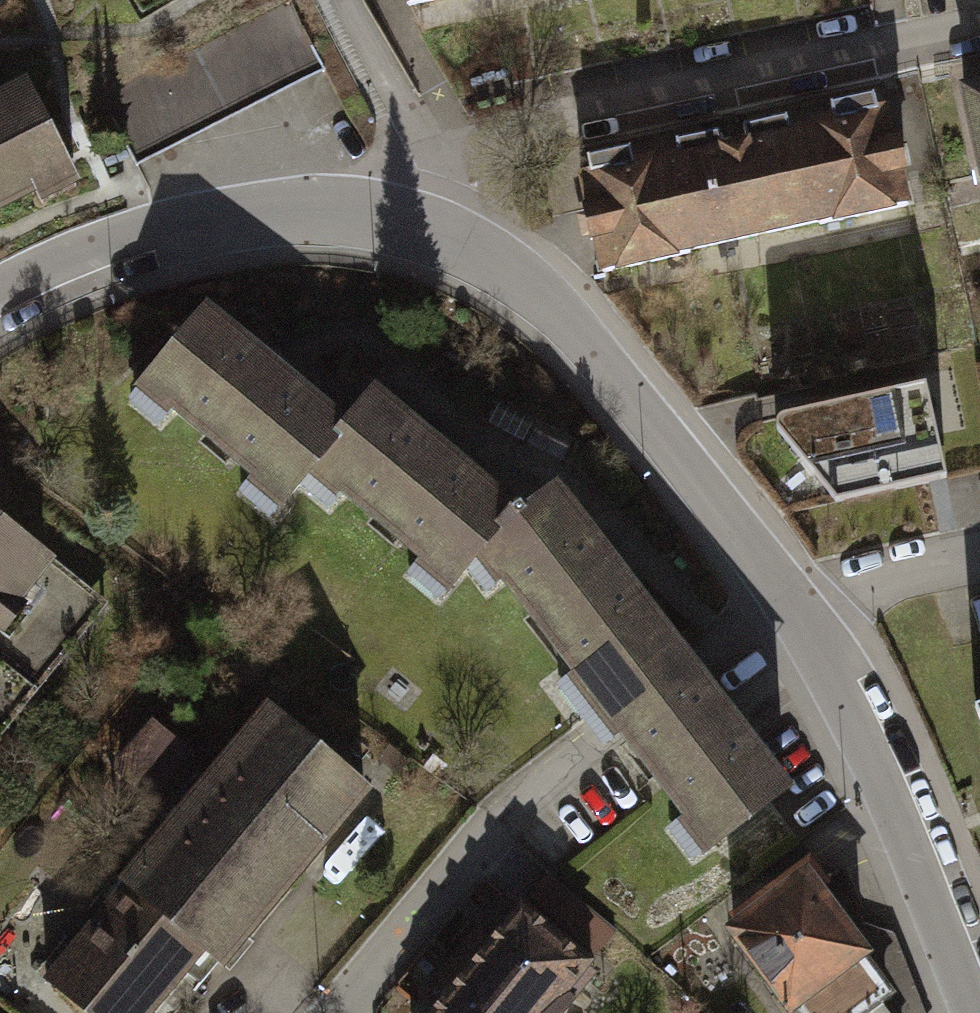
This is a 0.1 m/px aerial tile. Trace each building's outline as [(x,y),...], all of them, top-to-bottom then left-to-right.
[(432,14),(493,0),(429,0),(432,14)] [(301,2),(115,93),(150,164),(337,72),(301,2)] [(122,178),(61,83),(0,114),(0,234),(122,178)] [(922,102),(595,172),(619,274),(946,201),(922,102)] [(378,413),(237,305),(179,396),(324,505),(378,413)] [(556,499),(421,388),(355,479),(489,591),(556,499)] [(853,419),(874,510),(979,488),(979,480),(962,399),(853,419)] [(743,674),(602,488),(514,561),(650,733),(751,861),(832,792),(743,674)] [(0,507),(0,646),(67,559),(0,507)] [(293,699),(63,977),(109,1012),(174,1012),(230,948),(256,968),(401,784),(293,699)] [(747,928),(815,1012),(830,1012),(901,961),(827,869),(747,928)] [(490,970),(544,1012),(580,1012),(618,971),(546,903),(490,970)] [(490,970),(457,1012),(544,1012),(490,970)]
